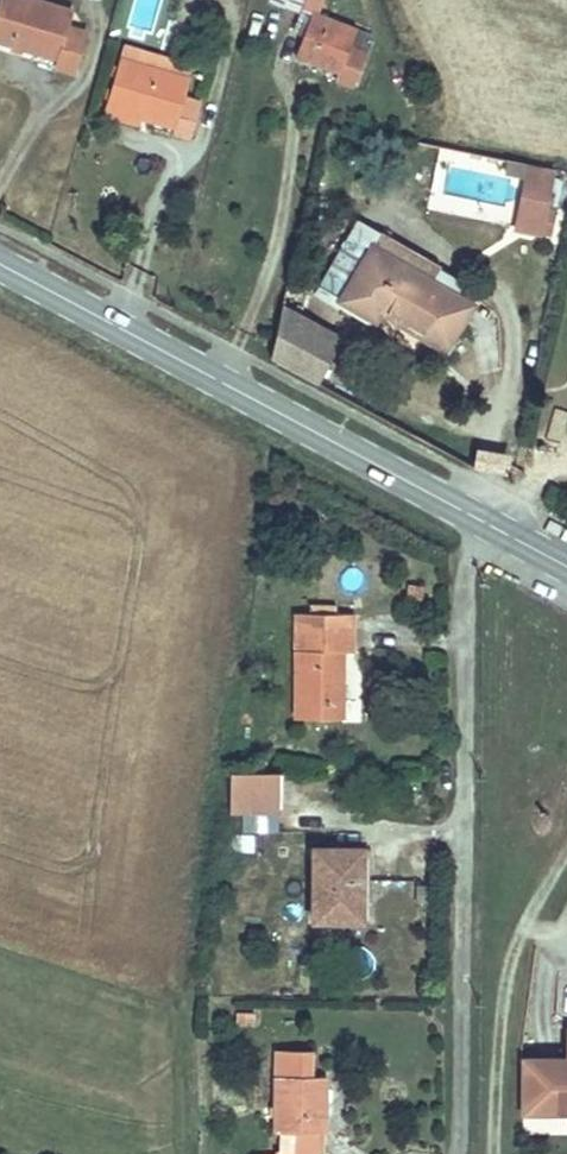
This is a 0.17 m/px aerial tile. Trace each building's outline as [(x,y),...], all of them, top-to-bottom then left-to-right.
[(51,76),(66,81),(71,83),(81,41),(66,36),(70,18),(6,0),(0,0),(0,50),(53,67),(51,76)] [(313,20),(296,69),(341,86),(338,94),(357,101),(371,62),(351,53),(356,37),(313,20)] [(144,64),(141,79),(173,88),(177,73),(144,64)] [(117,73),(108,115),(141,125),(172,134),(170,144),(193,150),(203,111),(187,106),(189,93),(173,88),(141,79),(117,73)] [(141,125),(108,115),(106,126),(139,135),(141,125)] [(552,211),(559,175),(536,170),(525,232),(557,238),(562,213),(552,211)] [(379,260),(351,309),(384,330),(390,322),(453,359),(476,316),(379,260)] [(285,304),(262,356),(317,381),(340,329),(285,304)] [(299,630),(298,714),(348,715),(348,650),(357,650),(358,631),(299,630)] [(273,772),(228,772),(228,804),(273,804),(273,772)] [(251,853),(254,835),(228,831),(225,849),(251,853)] [(314,844),(313,916),(361,917),(362,845),(314,844)] [(562,1032),(563,1073),(529,1074),(530,1115),(563,1115),(566,1115),(566,1032),(562,1032)] [(284,1046),(282,1125),(322,1125),(331,1125),(330,1071),(316,1071),(315,1047),(284,1046)] [(282,1125),(282,1146),(322,1146),(322,1125),(282,1125)]
